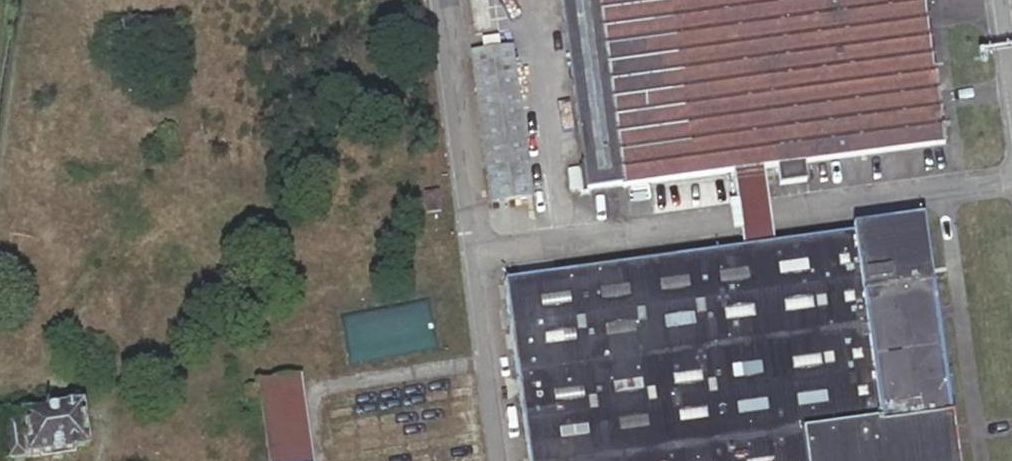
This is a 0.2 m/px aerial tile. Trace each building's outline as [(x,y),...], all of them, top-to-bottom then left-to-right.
[(590,194),(729,173),(761,169),(782,166),(785,187),(812,183),(810,165),(948,145),(927,0),(562,0),(590,194)] [(544,212),(522,63),(482,69),(504,217),(544,212)] [(729,173),(745,269),(776,264),(761,169),(729,173)] [(939,240),(776,264),(745,269),(520,301),(543,460),(972,460),(939,240)] [(316,394),(274,400),(274,404),(262,405),(265,423),(277,422),(282,460),(326,460),(316,394)] [(82,405),(1,417),(7,460),(27,460),(27,459),(51,456),(51,460),(58,460),(67,460),(66,453),(89,450),(82,405)]
